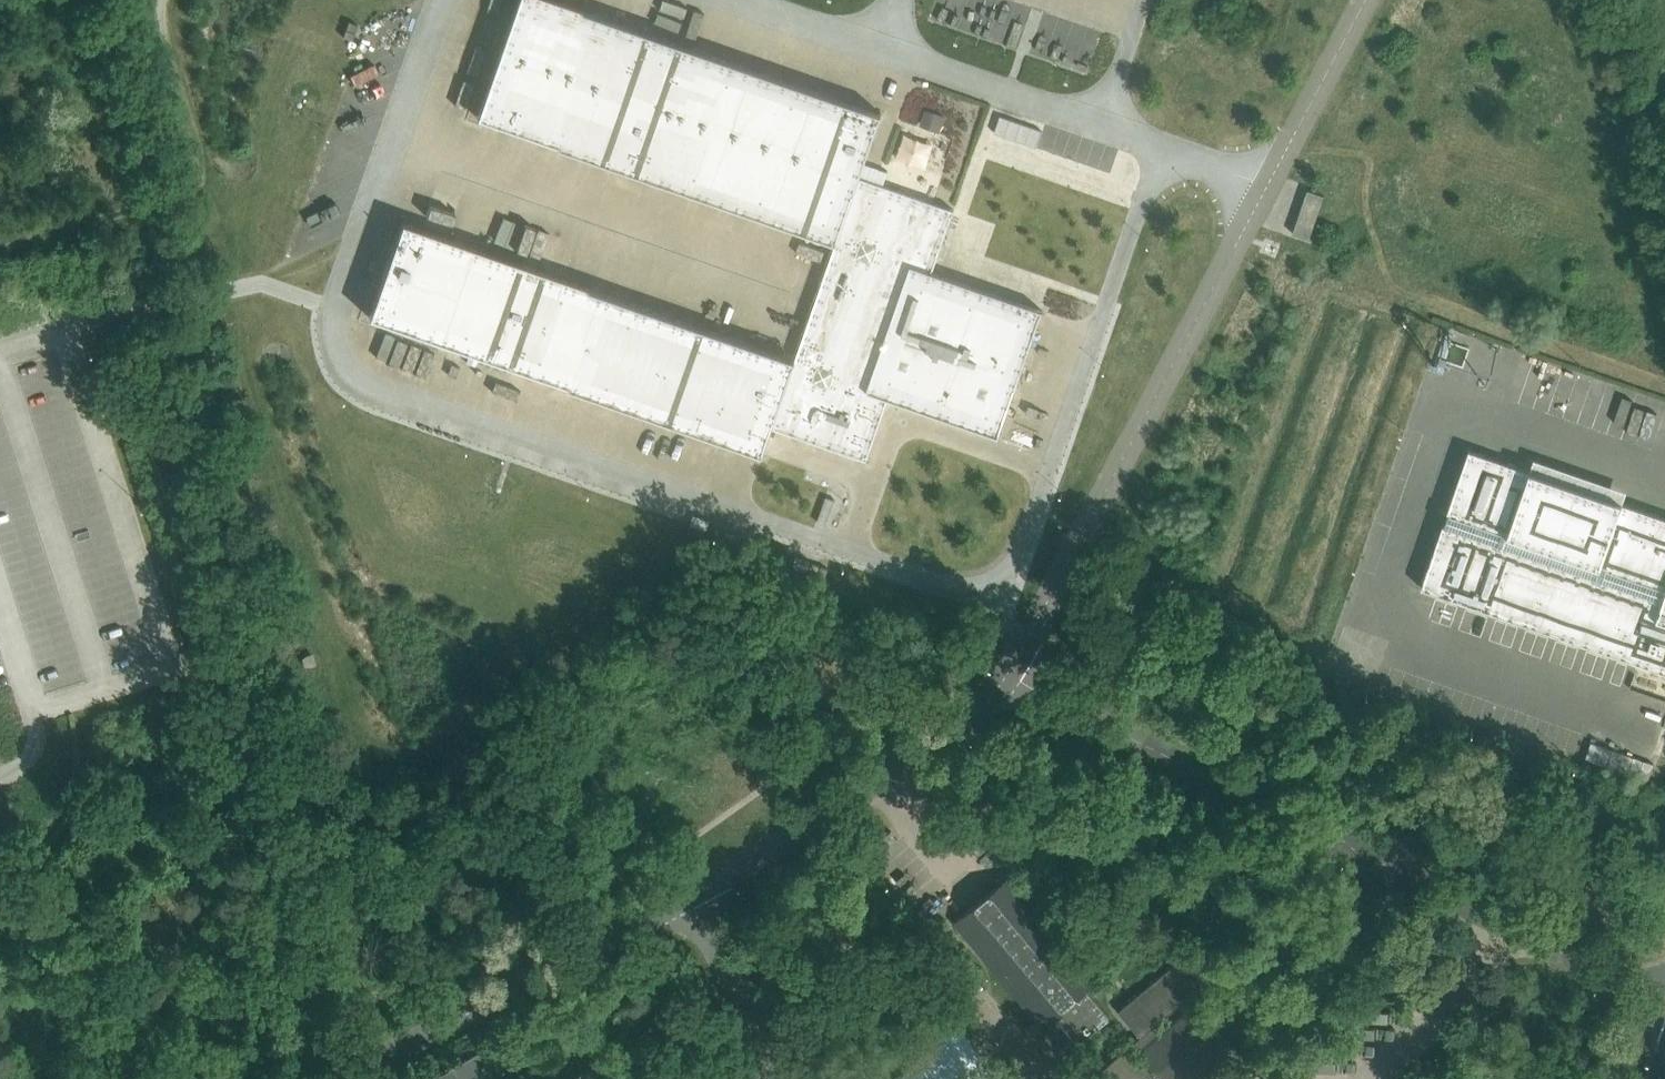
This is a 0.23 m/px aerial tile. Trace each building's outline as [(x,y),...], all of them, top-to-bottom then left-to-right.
[(866,460),(885,405),(871,400),(874,393),(888,398),(999,436),(1042,311),(1043,310),(1042,309),(932,271),(918,267),(920,261),(934,266),(954,209),(932,202),(860,177),(863,168),(865,162),(882,113),(556,0),(517,0),(476,117),(834,241),(794,358),(401,221),(368,316),(763,454),(772,427),(866,460)] [(994,132),(1036,147),(1042,130),(1000,116),(994,132)] [(1292,233),(1309,239),(1324,196),(1307,190),(1292,233)] [(1664,672),(1664,518),(1469,449),(1421,587),(1664,672)] [(818,518),(827,521),(836,496),(827,493),(818,518)] [(1585,758),(1648,780),(1654,763),(1591,742),(1585,758)] [(1062,1038),(1095,1077),(1107,1066),(1101,1060),(1096,1064),(1079,1043),(1110,1017),(1088,989),(1101,978),(1012,872),(953,922),(1041,1028),(1048,1022),(1062,1038)] [(1092,1078),(1187,1078),(1229,1043),(1196,1005),(1140,1052),(1152,1065),(1147,1069),(1134,1053),(1160,1031),(1155,1026),(1218,973),(1196,946),(1118,1011),(1140,1038),(1122,1053),(1140,1076),(1138,1077),(1120,1055),(1107,1066),(1095,1077),(1092,1078)] [(1296,1038),(1307,1051),(1332,1030),(1322,1017),(1296,1038)] [(974,1044),(961,1028),(899,1078),(989,1078),(998,1072),(974,1044)] [(766,1066),(763,1062),(749,1073),(750,1075),(746,1078),(770,1078),(774,1076),(766,1066)] [(849,1078),(868,1078),(872,1075),(864,1065),(849,1078)]
